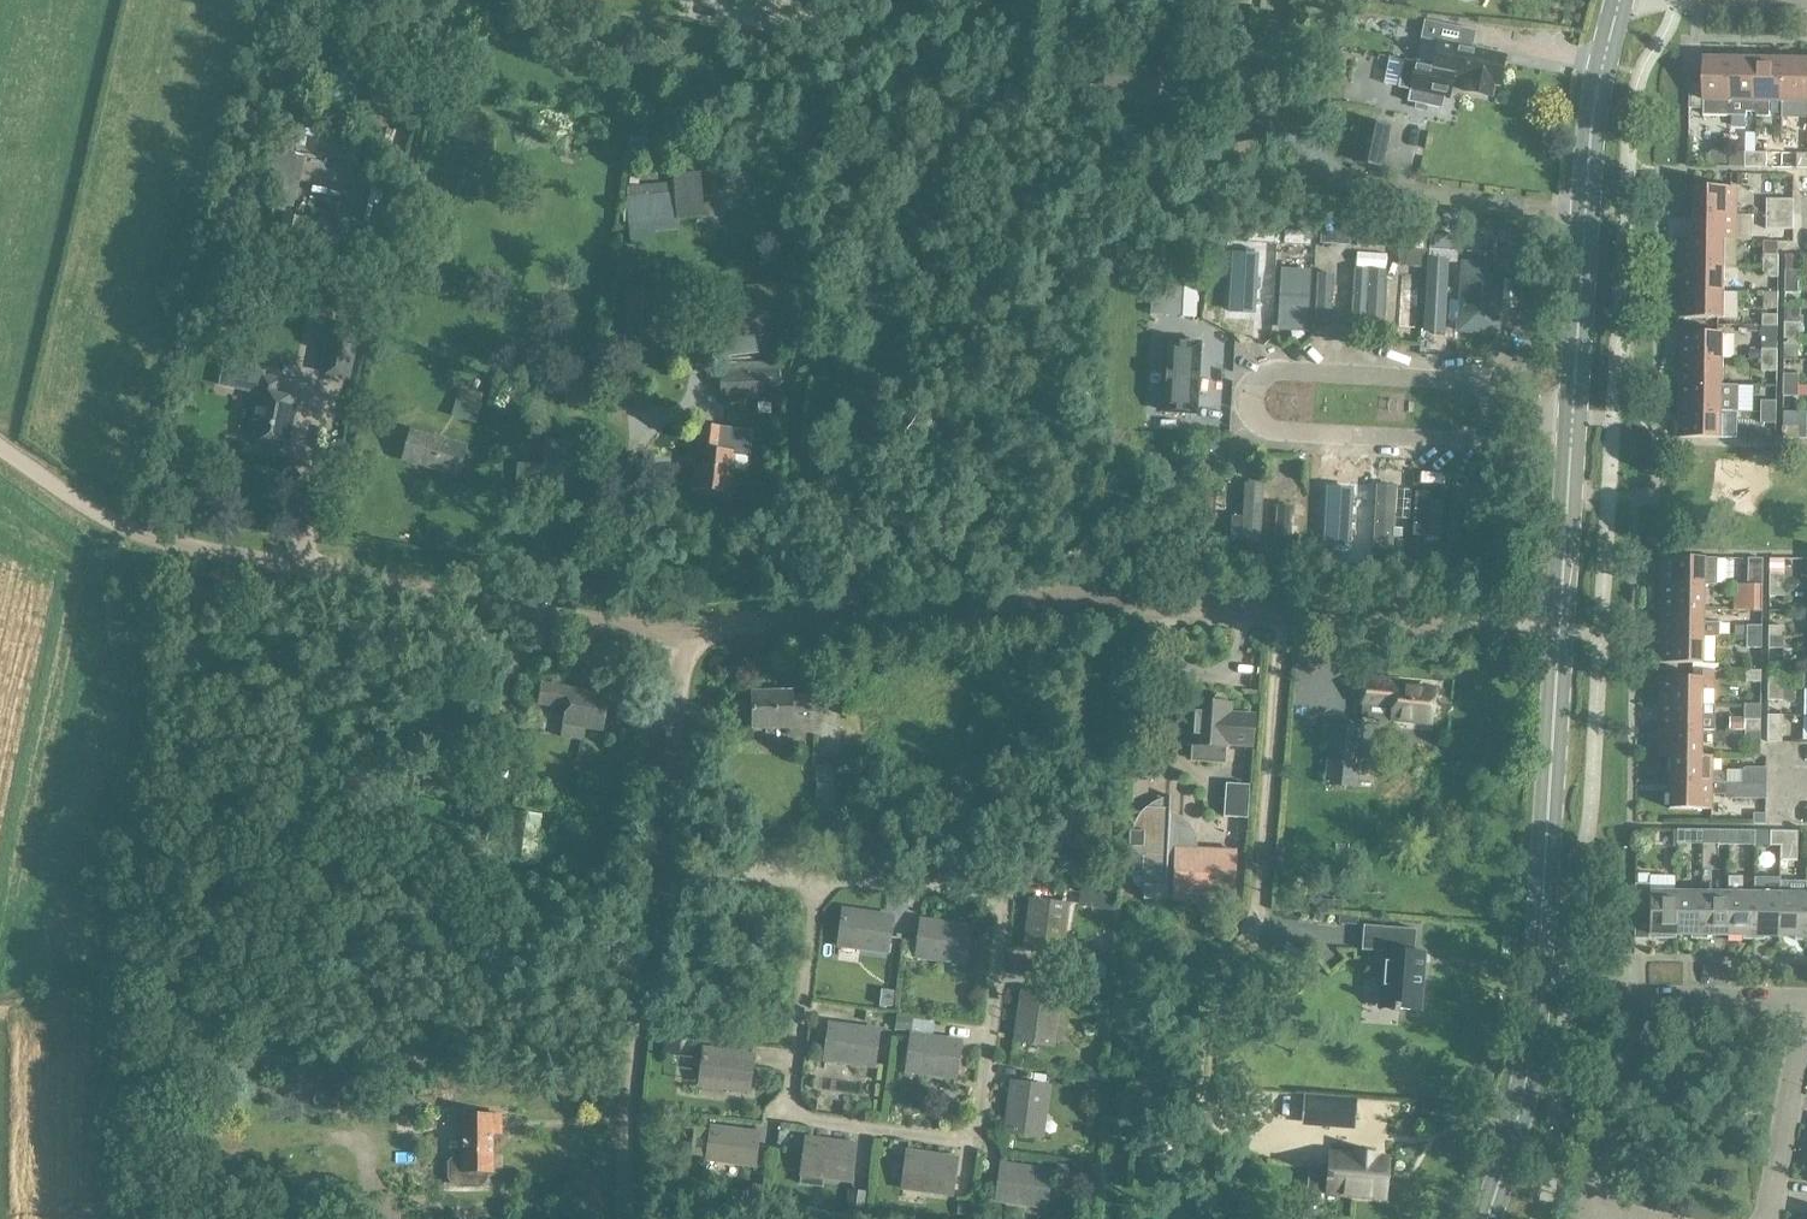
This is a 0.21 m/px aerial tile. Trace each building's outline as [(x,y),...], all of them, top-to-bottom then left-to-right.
[(1260,10),(1284,13),(1285,0),(1261,0),(1260,10)] [(1302,1),(1289,3),(1290,20),(1306,18),(1302,1)] [(1416,63),(1403,61),(1398,87),(1398,88),(1409,90),(1407,102),(1441,109),(1443,97),(1448,98),(1452,76),(1465,79),(1463,90),(1490,95),(1492,84),(1499,85),(1505,54),(1467,47),(1471,30),(1424,21),(1421,38),(1416,63)] [(1175,36),(1172,49),(1188,52),(1190,39),(1175,36)] [(1732,115),(1733,56),(1722,56),(1722,60),(1705,60),(1705,80),(1691,80),(1691,110),(1704,111),(1704,114),(1732,115)] [(1733,56),(1732,115),(1747,115),(1747,114),(1758,114),(1759,61),(1743,60),(1743,57),(1733,56)] [(1759,61),(1758,114),(1758,116),(1771,116),(1771,104),(1784,104),(1785,57),(1774,57),(1774,61),(1759,61)] [(1784,104),(1806,105),(1806,61),(1795,61),(1795,57),(1785,57),(1784,104)] [(1261,83),(1246,84),(1246,103),(1261,103),(1261,83)] [(1351,162),(1382,169),(1391,127),(1360,120),(1351,162)] [(808,152),(812,138),(799,135),(795,149),(808,152)] [(264,148),(256,187),(297,195),(306,157),(264,148)] [(1757,169),(1757,154),(1745,154),(1745,169),(1757,169)] [(1767,154),(1757,154),(1757,169),(1767,169),(1767,154)] [(1798,155),(1798,170),(1806,170),(1806,155),(1798,155)] [(677,221),(678,221),(705,218),(702,173),(673,176),(674,183),(677,221)] [(677,221),(674,183),(627,187),(630,245),(650,243),(650,234),(679,231),(678,221),(677,221)] [(1696,189),(1696,212),(1738,212),(1739,189),(1696,189)] [(1768,213),(1795,213),(1795,201),(1768,201),(1768,213)] [(1738,243),(1738,212),(1696,212),(1695,241),(1726,241),(1726,243),(1738,243)] [(1795,213),(1768,213),(1768,231),(1794,232),(1795,213)] [(278,247),(299,251),(336,257),(343,222),(307,215),(306,220),(285,215),(278,247)] [(1249,229),(1248,244),(1276,245),(1276,230),(1249,229)] [(1285,231),(1285,246),(1312,247),(1312,233),(1285,231)] [(1351,234),(1321,232),(1320,244),(1350,246),(1351,234)] [(1387,248),(1387,239),(1388,236),(1359,235),(1358,246),(1387,248)] [(1458,252),(1460,237),(1431,235),(1431,239),(1430,250),(1458,252)] [(1394,237),(1394,248),(1422,249),(1422,238),(1394,237)] [(1497,239),(1468,237),(1467,253),(1496,254),(1497,243),(1497,239)] [(1684,241),(1684,264),(1726,264),(1726,243),(1726,241),(1695,241),(1684,241)] [(1117,260),(1116,244),(1102,245),(1103,261),(1117,260)] [(1233,249),(1230,307),(1258,309),(1261,251),(1233,249)] [(1348,276),(1348,254),(1336,253),(1335,276),(1348,276)] [(1155,279),(1184,280),(1184,254),(1156,254),(1155,279)] [(1765,257),(1765,265),(1780,265),(1780,257),(1765,257)] [(1426,258),(1421,350),(1431,359),(1440,351),(1449,360),(1455,355),(1456,334),(1461,262),(1426,258)] [(1505,263),(1461,262),(1456,334),(1500,336),(1505,263)] [(1726,264),(1684,264),(1683,289),(1726,289),(1726,264)] [(1780,265),(1765,265),(1764,279),(1779,279),(1780,265)] [(1281,268),(1278,326),(1308,328),(1312,270),(1281,268)] [(1387,271),(1353,271),(1351,318),(1358,320),(1365,319),(1365,324),(1374,327),(1384,324),(1387,272),(1387,271)] [(253,273),(251,281),(269,287),(272,279),(253,273)] [(1317,273),(1315,320),(1331,321),(1334,273),(1317,273)] [(1786,281),(1802,282),(1802,273),(1786,273),(1786,281)] [(1802,282),(1786,281),(1786,295),(1801,294),(1802,282)] [(792,282),(717,290),(723,342),(797,334),(792,282)] [(1183,287),(1182,317),(1196,318),(1198,288),(1183,287)] [(1726,289),(1683,289),(1683,320),(1725,321),(1726,289)] [(352,296),(342,307),(358,319),(367,308),(352,296)] [(1765,328),(1779,329),(1779,313),(1765,313),(1765,328)] [(1787,321),(1787,336),(1802,336),(1802,321),(1787,321)] [(358,329),(332,324),(321,375),(348,380),(358,329)] [(664,326),(664,340),(681,340),(681,327),(664,326)] [(1779,329),(1765,328),(1764,341),(1779,342),(1779,329)] [(1683,334),(1682,361),(1724,362),(1725,335),(1683,334)] [(1802,336),(1787,336),(1786,346),(1801,346),(1802,336)] [(1202,343),(1166,341),(1161,414),(1197,416),(1202,343)] [(1764,347),(1764,362),(1779,363),(1779,347),(1764,347)] [(1724,362),(1682,361),(1682,387),(1724,388),(1724,362)] [(1779,363),(1764,362),(1763,370),(1779,371),(1779,363)] [(780,371),(721,374),(722,399),(781,396),(780,371)] [(1785,383),(1800,384),(1801,373),(1785,373),(1785,383)] [(264,378),(251,439),(289,447),(298,402),(277,398),(281,381),(264,378)] [(1800,384),(1785,383),(1785,396),(1800,396),(1800,384)] [(1724,388),(1682,387),(1681,413),(1724,414),(1724,388)] [(457,396),(450,417),(477,425),(486,394),(465,388),(462,398),(457,396)] [(1762,414),(1778,415),(1778,403),(1762,403),(1762,414)] [(1724,414),(1681,413),(1681,440),(1723,440),(1724,414)] [(1778,415),(1762,414),(1762,425),(1777,426),(1778,415)] [(754,430),(704,425),(702,441),(697,489),(731,493),(735,456),(751,458),(754,430)] [(1785,429),(1784,441),(1799,441),(1800,429),(1785,429)] [(412,433),(404,461),(459,478),(467,449),(412,433)] [(546,442),(544,490),(570,491),(572,443),(546,442)] [(1416,467),(1415,479),(1444,480),(1445,469),(1416,467)] [(1251,544),(1261,542),(1263,484),(1254,481),(1244,483),(1242,542),(1251,544)] [(1394,558),(1397,488),(1376,486),(1373,557),(1394,558)] [(1358,523),(1360,490),(1343,489),(1339,551),(1355,552),(1356,539),(1366,539),(1367,524),(1358,523)] [(1446,558),(1445,581),(1478,583),(1479,572),(1479,559),(1463,558),(1467,557),(1470,495),(1461,492),(1451,495),(1448,556),(1451,558),(1446,558)] [(1434,494),(1418,493),(1415,536),(1431,537),(1434,494)] [(1291,507),(1277,506),(1274,546),(1290,546),(1291,507)] [(1747,585),(1747,586),(1762,586),(1762,574),(1762,558),(1747,558),(1747,574),(1747,585)] [(1662,560),(1662,586),(1704,587),(1716,587),(1717,560),(1662,560)] [(1340,563),(1339,575),(1349,576),(1367,576),(1367,564),(1340,563)] [(1405,566),(1377,565),(1376,577),(1404,578),(1405,566)] [(1414,568),(1413,579),(1441,581),(1441,569),(1414,568)] [(1770,574),(1770,585),(1785,585),(1785,574),(1784,574),(1770,574)] [(1770,585),(1770,596),(1785,596),(1785,585),(1770,585)] [(1704,587),(1662,586),(1661,612),(1704,613),(1704,587)] [(1747,586),(1746,611),(1762,611),(1762,586),(1747,586)] [(1782,621),(1806,622),(1806,608),(1782,607),(1782,621)] [(1661,612),(1661,638),(1703,639),(1720,639),(1720,625),(1704,625),(1704,613),(1661,612)] [(1769,637),(1784,637),(1784,625),(1769,625),(1769,637)] [(1763,626),(1746,626),(1746,637),(1762,637),(1763,626)] [(1762,637),(1746,637),(1746,648),(1762,648),(1762,637)] [(1784,637),(1769,637),(1769,647),(1784,647),(1784,637)] [(1703,639),(1661,638),(1661,665),(1703,666),(1703,639)] [(1777,660),(1777,675),(1806,676),(1806,661),(1777,660)] [(1660,706),(1702,707),(1702,693),(1714,692),(1715,673),(1703,673),(1692,673),(1692,680),(1660,680),(1660,706)] [(1745,673),(1745,685),(1762,685),(1762,673),(1745,673)] [(1768,689),(1784,689),(1784,678),(1768,677),(1768,689)] [(1362,678),(1359,703),(1374,705),(1394,707),(1392,720),(1430,724),(1433,691),(1396,688),(1397,681),(1362,678)] [(557,687),(553,707),(567,710),(564,725),(603,732),(609,696),(557,687)] [(1784,689),(1768,689),(1767,700),(1795,701),(1795,689),(1784,689)] [(790,694),(752,694),(752,728),(791,728),(791,713),(812,713),(812,696),(790,696),(790,694)] [(1195,703),(1192,746),(1230,749),(1230,747),(1254,749),(1256,717),(1232,715),(1233,706),(1228,705),(1229,702),(1225,698),(1219,698),(1215,701),(1215,704),(1195,703)] [(1660,706),(1660,732),(1702,733),(1714,733),(1714,715),(1702,715),(1702,707),(1660,706)] [(1745,733),(1761,733),(1761,707),(1745,707),(1745,717),(1729,717),(1729,733),(1745,733)] [(1768,718),(1768,744),(1782,745),(1783,718),(1768,718)] [(1331,724),(1326,784),(1358,787),(1363,727),(1331,724)] [(1702,733),(1660,732),(1659,759),(1671,759),(1671,758),(1702,759),(1702,758),(1702,733)] [(1745,744),(1760,744),(1761,733),(1745,733),(1745,744)] [(1671,759),(1670,784),(1724,785),(1724,779),(1720,774),(1713,774),(1713,759),(1702,758),(1702,759),(1671,758),(1671,759)] [(1742,785),(1767,785),(1767,767),(1747,767),(1742,773),(1742,785)] [(840,768),(817,768),(818,828),(843,828),(840,768)] [(1227,781),(1224,818),(1248,820),(1251,783),(1227,781)] [(1724,785),(1670,784),(1670,811),(1712,812),(1712,797),(1724,797),(1724,798),(1767,799),(1767,785),(1742,785),(1724,785)] [(1169,900),(1171,828),(1172,798),(1171,797),(1170,810),(1150,809),(1148,809),(1142,816),(1137,823),(1134,832),(1131,832),(1130,848),(1134,848),(1133,858),(1130,858),(1129,874),(1132,874),(1132,881),(1135,887),(1140,892),(1147,894),(1146,901),(1169,902),(1169,900)] [(520,848),(549,847),(548,806),(519,807),(520,848)] [(1754,814),(1754,826),(1767,826),(1767,814),(1754,814)] [(1171,828),(1169,900),(1176,900),(1176,901),(1236,904),(1238,853),(1198,851),(1198,847),(1198,844),(1196,836),(1192,829),(1171,828)] [(1703,847),(1704,828),(1678,828),(1677,846),(1703,847)] [(1730,829),(1704,828),(1703,847),(1718,847),(1729,847),(1730,829)] [(1730,829),(1729,847),(1755,847),(1755,829),(1730,829)] [(1781,848),(1782,833),(1771,833),(1770,848),(1781,848)] [(1782,833),(1781,848),(1798,848),(1798,834),(1782,833)] [(1729,878),(1729,895),(1728,938),(1743,939),(1743,942),(1754,943),(1755,895),(1739,895),(1739,878),(1729,878)] [(1755,878),(1755,895),(1754,943),(1765,943),(1765,939),(1780,939),(1780,896),(1781,879),(1755,878)] [(1676,938),(1677,894),(1650,894),(1650,886),(1636,886),(1635,917),(1650,917),(1649,941),(1677,942),(1677,938),(1676,938)] [(1703,895),(1677,894),(1676,938),(1677,938),(1691,938),(1691,942),(1702,942),(1703,895)] [(1729,895),(1703,895),(1702,942),(1713,942),(1713,938),(1728,938),(1729,895)] [(1806,896),(1780,896),(1780,939),(1795,939),(1795,943),(1806,943),(1806,896)] [(1033,902),(1026,950),(1062,955),(1068,907),(1033,902)] [(844,910),(838,946),(887,954),(893,917),(844,910)] [(922,921),(917,958),(965,965),(970,929),(922,921)] [(1396,1010),(1422,1012),(1426,954),(1416,954),(1418,931),(1365,927),(1363,952),(1385,953),(1382,1000),(1396,1001),(1396,1010)] [(894,991),(882,990),(880,1005),(892,1006),(894,991)] [(1023,993),(1016,1041),(1051,1046),(1058,998),(1023,993)] [(911,1030),(913,1018),(897,1017),(896,1028),(911,1030)] [(829,1025),(824,1060),(873,1067),(879,1032),(829,1025)] [(912,1037),(907,1072),(956,1079),(961,1044),(912,1037)] [(679,1055),(680,1042),(665,1041),(664,1053),(679,1055)] [(703,1048),(698,1084),(747,1091),(752,1055),(703,1048)] [(1086,1081),(1084,1089),(1089,1098),(1100,1098),(1101,1083),(1086,1081)] [(1013,1085),(1006,1132),(1042,1137),(1049,1090),(1013,1085)] [(1307,1098),(1305,1122),(1352,1126),(1354,1102),(1307,1098)] [(464,1117),(465,1158),(453,1158),(449,1162),(449,1179),(455,1189),(473,1190),(482,1186),(487,1179),(487,1174),(493,1174),(492,1135),(502,1135),(502,1117),(464,1117)] [(713,1127),(709,1159),(755,1166),(759,1134),(713,1127)] [(808,1139),(803,1175),(851,1182),(856,1146),(808,1139)] [(908,1153),(903,1189),(953,1196),(958,1160),(908,1153)] [(1326,1180),(1328,1180),(1328,1193),(1351,1195),(1351,1196),(1384,1198),(1387,1158),(1376,1157),(1376,1156),(1356,1154),(1355,1156),(1331,1154),(1329,1175),(1326,1175),(1326,1180)] [(1069,1180),(1070,1165),(1058,1163),(1057,1178),(1069,1180)] [(1150,1164),(1140,1164),(1140,1175),(1150,1175),(1150,1164)] [(1001,1166),(996,1201),(1045,1209),(1051,1173),(1001,1166)] [(759,1205),(761,1188),(745,1186),(742,1203),(759,1205)] [(848,1206),(866,1208),(868,1194),(850,1191),(848,1206)] [(969,1217),(970,1204),(960,1203),(958,1216),(969,1217)] [(762,1218),(767,1218),(770,1218),(773,1208),(764,1206),(762,1218)]
